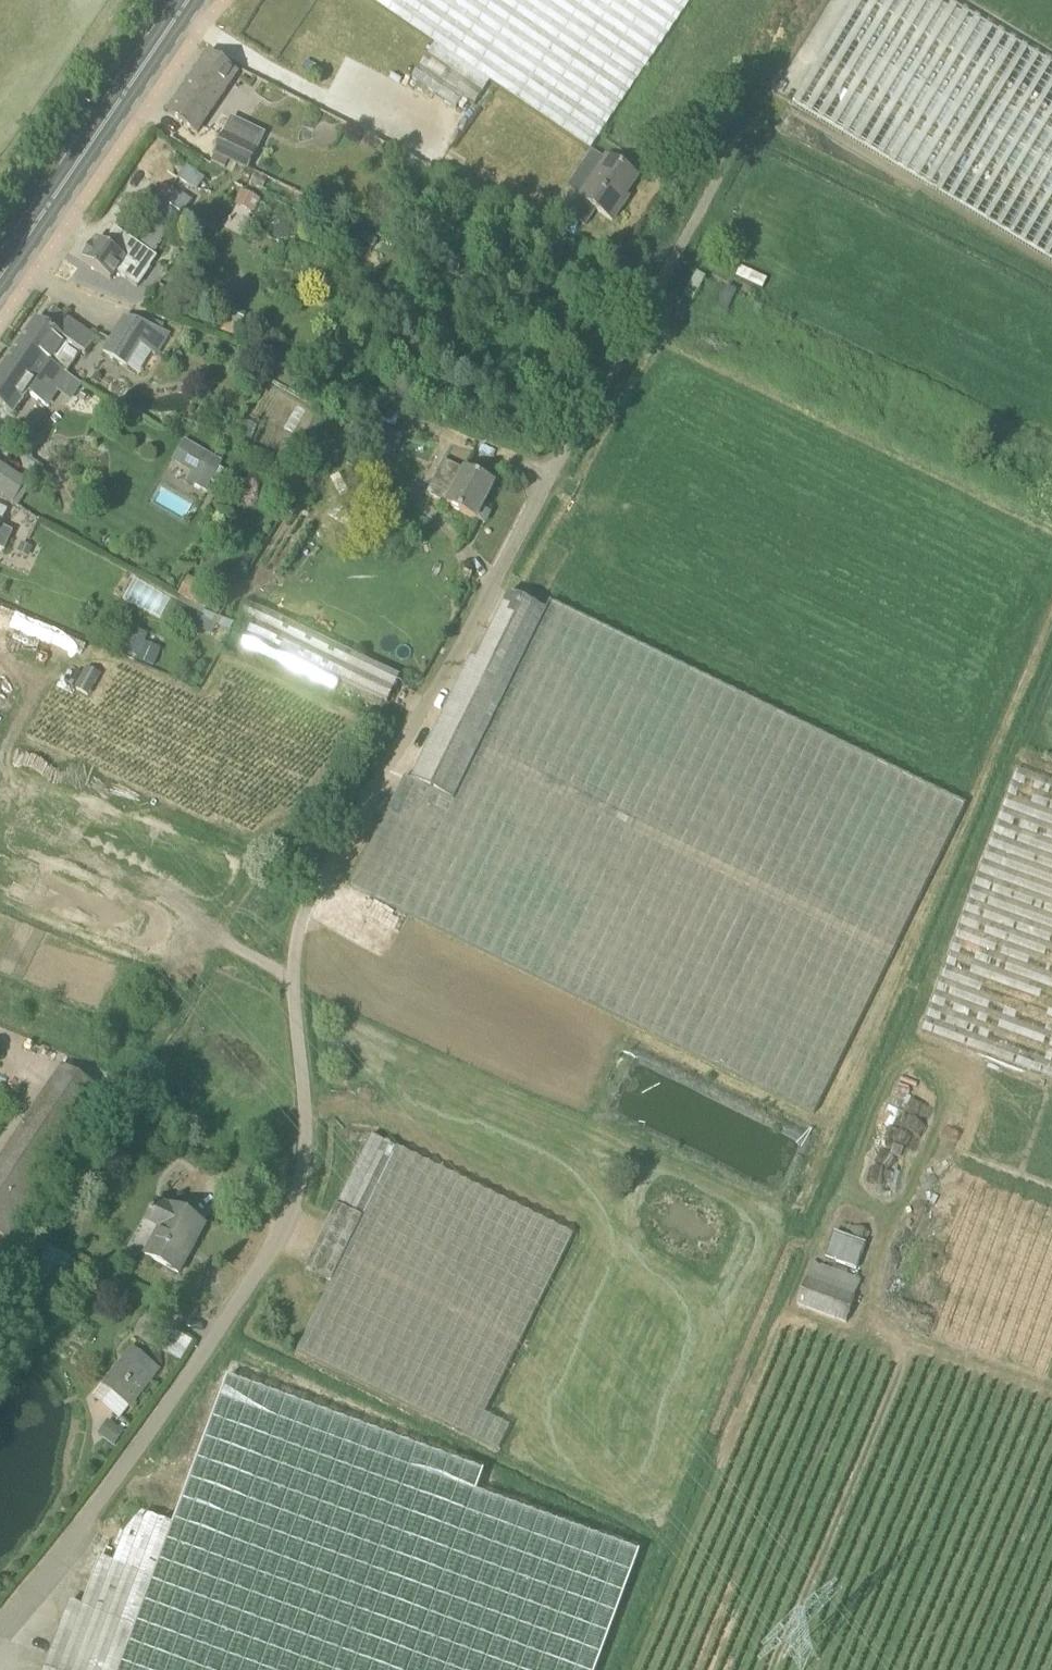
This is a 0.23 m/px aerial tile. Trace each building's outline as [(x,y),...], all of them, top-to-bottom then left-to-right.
[(491,84),(592,153),(695,0),(368,0),(437,47),(491,84)] [(944,0),(858,0),(794,105),(1051,261),(1051,65),(944,0)] [(491,84),(437,47),(420,70),(412,82),(456,112),(465,100),(475,108),(491,84)] [(209,57),(169,115),(195,132),(234,73),(209,57)] [(248,174),(258,154),(259,151),(225,135),(214,158),(248,174)] [(570,192),(559,208),(584,226),(595,210),(612,222),(623,206),(620,204),(637,179),(605,158),(578,197),(570,192)] [(205,181),(187,168),(178,180),(196,193),(205,181)] [(153,255),(189,202),(176,193),(155,223),(140,246),(153,255)] [(259,202),(241,193),(235,205),(253,214),(259,202)] [(116,273),(133,285),(153,255),(140,246),(115,230),(105,246),(97,241),(93,246),(83,261),(111,281),(116,273)] [(36,321),(21,343),(67,373),(81,351),(87,355),(96,341),(54,312),(44,326),(36,321)] [(168,334),(153,329),(125,318),(103,354),(129,370),(142,347),(156,354),(168,334)] [(67,373),(21,343),(0,373),(0,407),(14,417),(29,394),(50,408),(62,390),(74,398),(83,384),(67,373)] [(222,465),(204,454),(193,473),(189,481),(207,491),(222,465)] [(13,502),(27,484),(0,464),(0,492),(13,502)] [(426,496),(442,504),(476,522),(494,487),(448,464),(438,485),(433,483),(426,496)] [(4,552),(14,534),(1,528),(4,521),(0,519),(0,550),(4,552)] [(470,659),(410,781),(452,802),(543,617),(505,600),(475,662),(470,659)] [(400,678),(380,669),(353,656),(248,604),(241,617),(253,624),(241,647),(334,694),(341,682),(387,704),(400,678)] [(549,620),(543,617),(452,802),(410,781),(404,778),(350,888),(621,1023),(813,1118),(965,808),(555,608),(549,620)] [(62,1067),(0,1156),(0,1236),(11,1243),(111,1099),(62,1067)] [(331,1282),(397,1149),(371,1136),(306,1270),(331,1282)] [(484,1415),(573,1236),(397,1149),(331,1282),(297,1353),(498,1453),(510,1428),(484,1415)] [(143,1257),(178,1275),(205,1228),(171,1209),(143,1257)] [(856,1270),(866,1243),(835,1232),(825,1259),(856,1270)] [(861,1282),(832,1272),(812,1264),(797,1306),(846,1324),(861,1282)] [(132,1347),(103,1386),(129,1407),(159,1369),(132,1347)] [(172,1527),(119,1669),(597,1669),(640,1555),(477,1495),(484,1474),(227,1379),(172,1527)] [(114,1449),(125,1433),(108,1422),(97,1437),(114,1449)] [(172,1527),(142,1516),(124,1537),(109,1571),(97,1566),(83,1609),(70,1604),(45,1669),(119,1669),(172,1527)]
